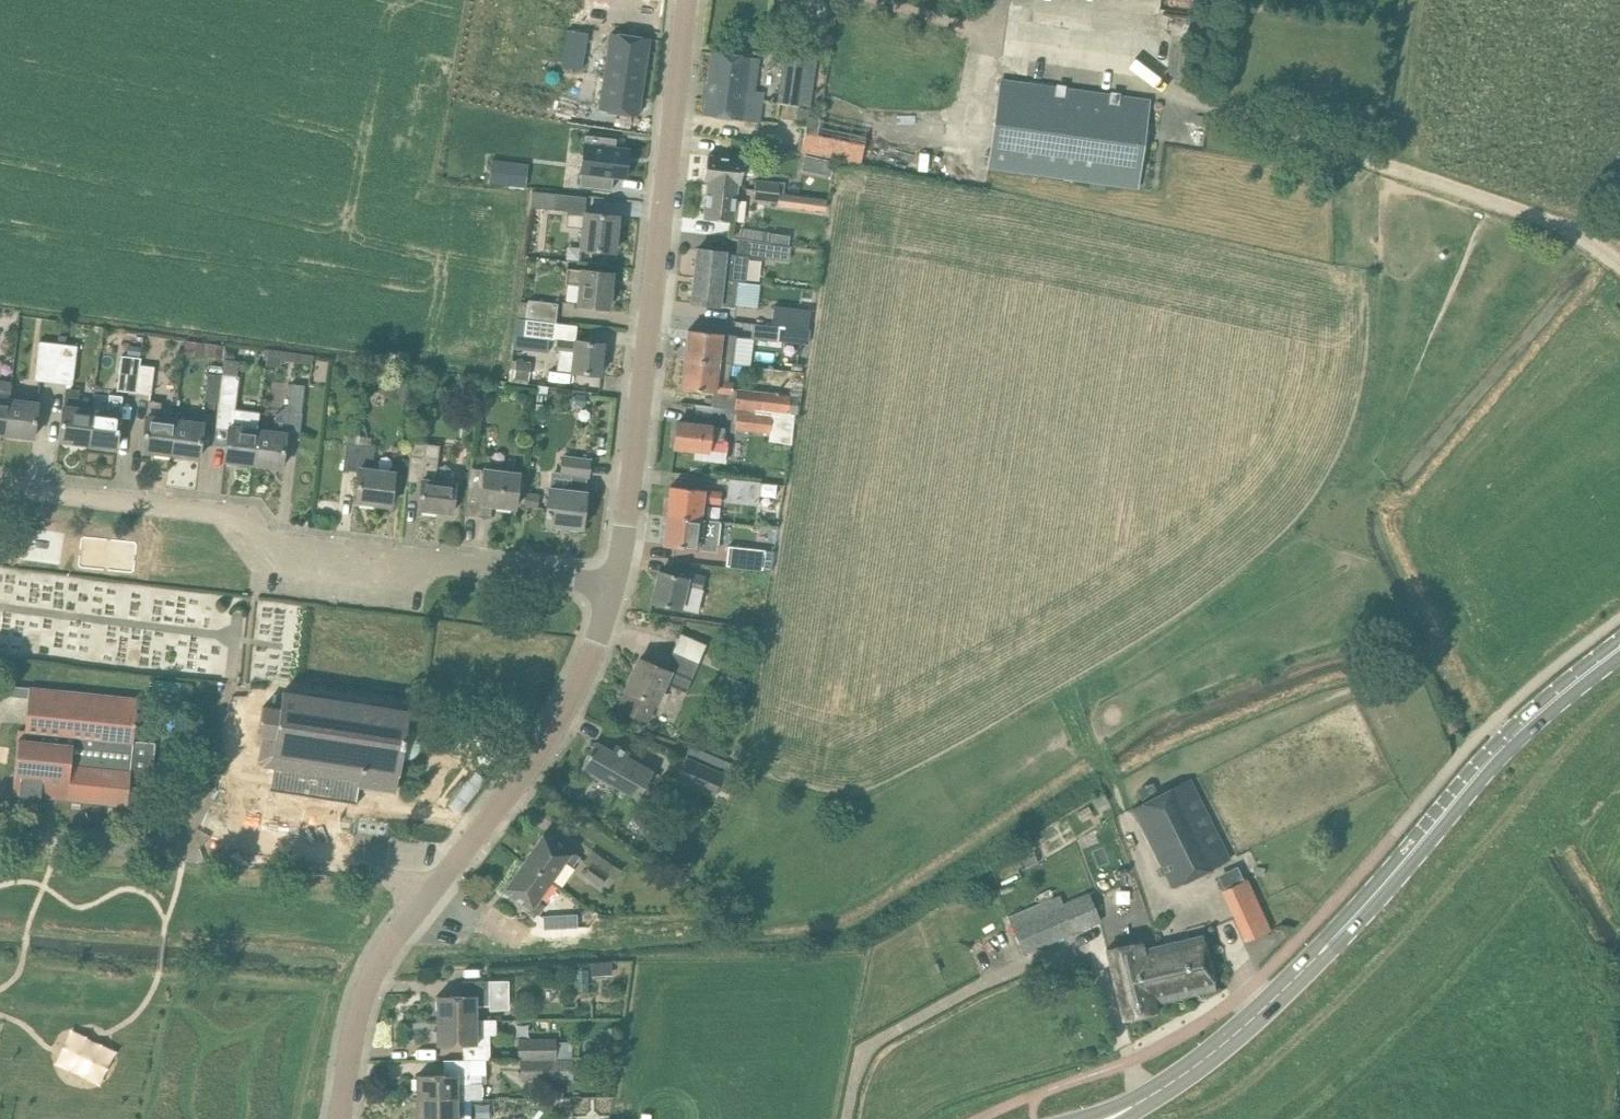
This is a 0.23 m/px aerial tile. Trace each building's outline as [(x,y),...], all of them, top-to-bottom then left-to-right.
[(560,66),(578,70),(586,34),(568,31),(560,66)] [(638,115),(650,39),(611,34),(600,111),(638,115)] [(751,56),(712,52),(704,115),(760,122),(763,97),(746,95),(751,56)] [(796,123),(807,123),(811,109),(818,61),(783,55),(777,105),(799,106),(796,123)] [(1137,185),(1149,98),(1001,77),(989,164),(1137,185)] [(811,109),(807,123),(800,152),(861,166),(868,129),(858,127),(852,126),(854,120),(821,113),(820,119),(809,116),(811,109)] [(625,140),(625,134),(591,129),(588,153),(588,154),(623,159),(624,150),(635,151),(637,141),(625,140)] [(709,181),(708,187),(737,191),(738,181),(741,181),(744,160),(708,155),(705,180),(709,181)] [(504,163),(502,182),(526,185),(528,165),(504,163)] [(754,190),(779,192),(780,182),(755,179),(754,190)] [(733,221),(737,191),(708,187),(704,219),(733,221)] [(779,192),(754,190),(753,200),(778,203),(779,192)] [(557,194),(533,191),(531,207),(556,209),(557,194)] [(781,193),(779,205),(816,210),(818,198),(781,193)] [(615,252),(618,216),(586,213),(586,215),(570,213),(568,225),(585,227),(582,247),(615,252)] [(772,233),(761,231),(760,240),(770,242),(772,233)] [(790,235),(772,233),(770,242),(789,244),(790,235)] [(732,280),(739,281),(746,282),(749,257),(766,260),(770,243),(738,238),(736,254),(706,250),(707,249),(699,248),(699,249),(697,249),(694,276),(732,280)] [(608,308),(612,273),(569,269),(567,284),(581,285),(579,305),(608,308)] [(735,308),(739,281),(732,280),(694,276),(694,277),(693,277),(692,283),(693,284),(691,303),(719,307),(720,306),(735,308)] [(556,321),(559,304),(528,299),(528,303),(518,301),(517,315),(556,321)] [(809,329),(812,309),(774,304),(771,325),(809,329)] [(554,340),(556,323),(516,317),(513,347),(527,349),(528,337),(554,340)] [(777,343),(778,328),(753,324),(751,339),(777,343)] [(805,341),(807,330),(787,327),(785,339),(805,341)] [(688,330),(685,360),(718,364),(718,363),(733,365),(736,336),(688,330)] [(58,343),(66,344),(67,336),(59,335),(58,343)] [(601,375),(604,343),(575,339),(575,342),(558,340),(557,353),(573,354),(572,372),(601,375)] [(35,380),(54,382),(58,343),(39,340),(35,380)] [(184,354),(223,359),(225,345),(186,340),(184,354)] [(66,344),(58,343),(54,382),(72,385),(77,345),(66,344)] [(128,345),(127,353),(140,355),(141,346),(128,345)] [(314,353),(268,347),(267,358),(312,364),(314,353)] [(136,393),(139,365),(141,357),(122,355),(117,391),(136,393)] [(225,359),(225,362),(223,375),(219,403),(233,405),(236,405),(240,375),(237,375),(238,361),(225,359)] [(528,376),(530,361),(513,359),(511,374),(528,376)] [(716,380),(718,364),(685,360),(681,388),(732,394),(734,382),(716,380)] [(153,367),(139,365),(136,393),(150,395),(153,367)] [(219,403),(223,375),(209,373),(206,401),(219,403)] [(11,382),(0,381),(0,434),(4,434),(11,382)] [(11,382),(4,434),(34,438),(37,404),(11,400),(14,382),(11,382)] [(300,413),(303,384),(291,383),(287,407),(287,411),(289,412),(300,413)] [(549,394),(550,386),(539,384),(538,392),(549,394)] [(735,409),(783,414),(796,416),(796,414),(798,415),(804,386),(790,385),(788,396),(737,390),(735,409)] [(59,441),(86,444),(91,410),(77,408),(79,389),(66,388),(59,441)] [(108,412),(91,410),(86,444),(117,448),(123,396),(110,395),(108,412)] [(170,454),(175,420),(161,418),(163,402),(148,401),(146,417),(143,451),(170,454)] [(260,411),(253,464),(282,468),(287,434),(289,412),(287,411),(287,407),(276,414),(275,433),(258,431),(260,412),(260,411)] [(226,461),(253,464),(260,411),(231,408),(229,427),(226,461)] [(770,432),(772,415),(737,411),(735,429),(770,432)] [(175,420),(170,454),(200,458),(204,423),(175,420)] [(683,422),(677,422),(675,448),(696,451),(695,458),(708,459),(708,457),(722,459),(726,427),(712,426),(712,425),(690,423),(690,422),(683,421),(683,422)] [(439,445),(413,442),(408,480),(422,482),(419,510),(452,513),(457,485),(438,482),(441,459),(437,458),(439,445)] [(375,448),(346,445),(343,471),(358,473),(356,502),(391,507),(394,472),(372,470),(375,448)] [(591,459),(561,456),(557,484),(550,484),(545,524),(582,529),(587,492),(586,492),(587,476),(589,477),(591,459)] [(515,509),(519,474),(472,467),(464,515),(491,518),(493,506),(515,509)] [(767,483),(728,478),(727,494),(766,498),(767,483)] [(670,486),(667,516),(701,519),(702,504),(721,504),(721,492),(670,486)] [(538,508),(539,494),(527,492),(525,506),(538,508)] [(721,521),(701,519),(667,516),(664,545),(717,552),(721,521)] [(773,570),(775,551),(730,546),(727,566),(773,570)] [(688,578),(658,571),(651,603),(683,611),(683,610),(698,613),(703,590),(706,576),(689,572),(688,578)] [(706,644),(681,633),(665,669),(640,658),(626,691),(627,691),(621,704),(623,710),(647,720),(654,703),(658,705),(668,683),(686,691),(706,644)] [(130,773),(134,742),(138,699),(8,686),(7,696),(29,699),(26,731),(19,730),(13,794),(48,797),(49,793),(58,794),(57,798),(137,806),(139,787),(129,786),(130,773)] [(263,735),(259,765),(334,777),(333,782),(395,791),(398,774),(400,774),(402,758),(408,758),(414,755),(418,750),(420,744),(420,738),(417,733),(413,729),(407,727),(409,711),(283,691),(281,709),(263,707),(259,735),(263,735)] [(134,742),(130,773),(151,775),(154,744),(134,742)] [(612,751),(596,742),(581,767),(612,785),(614,782),(636,795),(650,772),(622,756),(625,748),(617,743),(612,751)] [(715,796),(724,774),(686,759),(677,781),(715,796)] [(1131,807),(1131,808),(1172,887),(1227,858),(1187,778),(1131,807)] [(545,832),(525,861),(552,880),(566,861),(572,865),(579,856),(545,832)] [(504,891),(539,914),(546,905),(538,900),(552,880),(525,861),(504,891)] [(590,864),(584,873),(596,882),(601,886),(607,875),(590,864)] [(1246,941),(1271,930),(1246,877),(1221,890),(1246,941)] [(1012,929),(1025,956),(1076,932),(1063,905),(1012,929)] [(560,928),(560,914),(543,915),(543,928),(560,928)] [(1204,936),(1160,947),(1173,999),(1216,988),(1204,936)] [(1173,999),(1160,947),(1140,952),(1137,941),(1106,949),(1124,1020),(1158,1012),(1156,1003),(1173,999)] [(592,962),(592,975),(613,974),(613,961),(592,962)] [(489,981),(490,995),(509,995),(509,981),(489,981)] [(437,996),(437,1021),(477,1021),(476,1006),(508,1006),(509,995),(490,995),(464,996),(437,996)] [(464,1045),(464,1060),(469,1060),(469,1059),(490,1059),(490,1045),(490,1035),(490,1021),(477,1021),(437,1021),(437,1045),(464,1045)] [(520,1059),(551,1059),(556,1059),(556,1058),(572,1058),(572,1042),(556,1042),(556,1039),(518,1039),(518,1042),(510,1042),(510,1055),(520,1056),(520,1059)] [(551,1059),(520,1059),(520,1080),(552,1080),(552,1078),(563,1078),(563,1061),(551,1061),(551,1059)] [(418,1075),(418,1100),(457,1099),(483,1099),(482,1083),(470,1083),(470,1074),(469,1074),(469,1060),(464,1060),(444,1060),(444,1075),(418,1075)] [(457,1099),(418,1100),(418,1118),(471,1118),(471,1113),(457,1114),(457,1099)] [(544,1111),(548,1110),(549,1106),(547,1102),(543,1101),(540,1103),(538,1107),(540,1110),(544,1111)]
